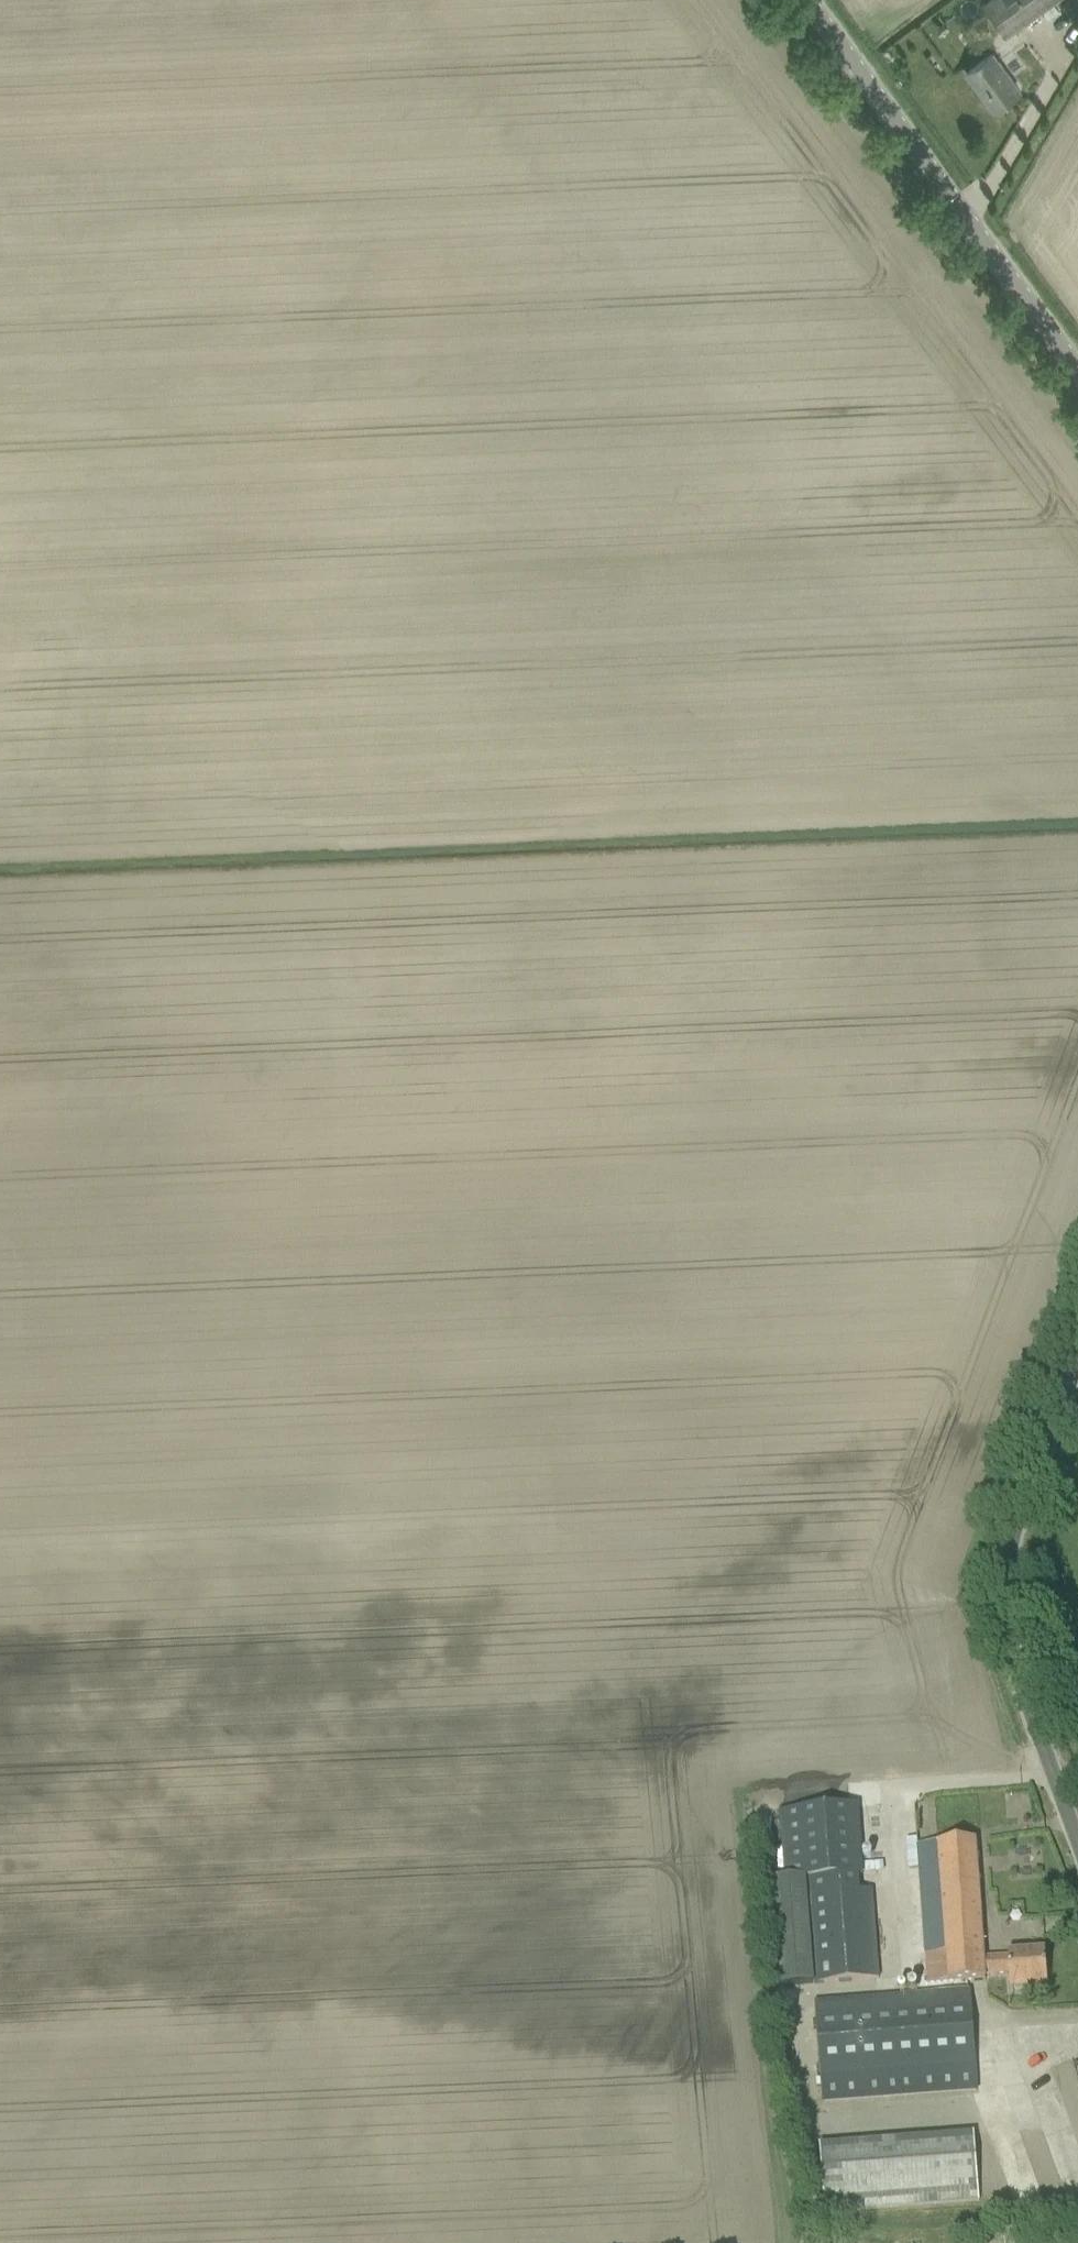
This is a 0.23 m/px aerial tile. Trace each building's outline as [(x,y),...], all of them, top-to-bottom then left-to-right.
[(985,3),(1009,35),(1026,22),(1044,9),(1054,1),(1056,0),(989,0),(985,3)] [(968,70),(996,107),(1021,89),(993,51),(968,70)] [(859,1893),(858,1876),(862,1876),(857,1808),(780,1814),(785,1881),(774,1882),(782,1988),(880,1980),(873,1892),(859,1893)] [(953,1844),(917,1847),(927,1977),(927,1986),(967,1983),(985,1982),(985,1977),(1009,1976),(1010,1992),(1048,1989),(1045,1952),(1007,1955),(1008,1958),(984,1960),(975,1842),(953,1844)] [(917,1996),(814,2003),(818,2055),(820,2077),(822,2103),(977,2092),(975,2065),(969,1992),(968,1992),(917,1996)] [(819,2147),(824,2214),(978,2202),(974,2136),(819,2147)]
